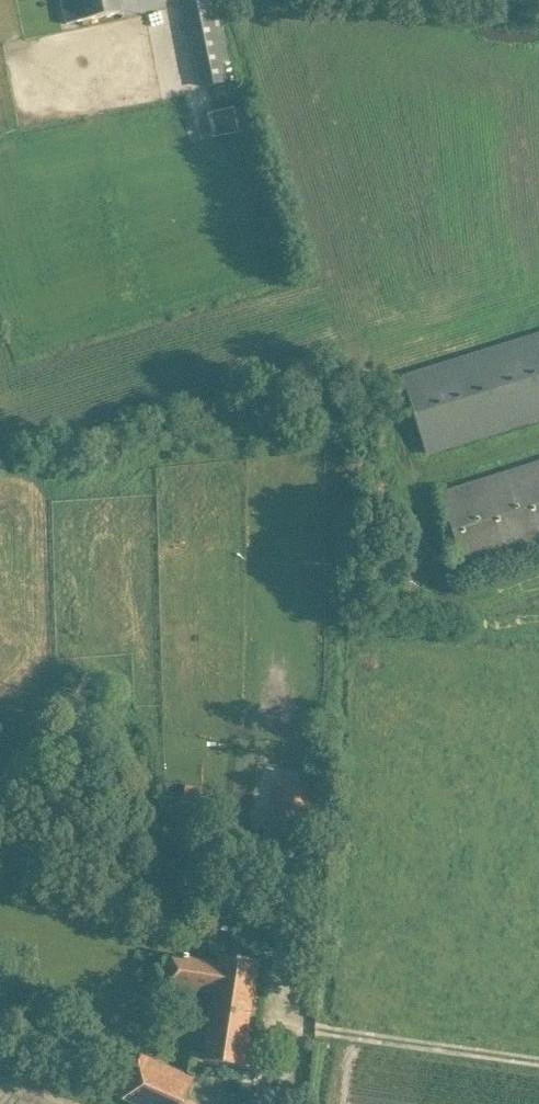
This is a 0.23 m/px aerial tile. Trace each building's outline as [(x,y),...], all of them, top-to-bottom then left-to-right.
[(122,13),(120,0),(61,0),(66,24),(122,13)] [(210,2),(184,8),(189,30),(193,29),(201,70),(222,65),(210,2)] [(401,376),(426,456),(538,420),(538,332),(401,376)] [(438,492),(464,574),(538,550),(538,460),(438,492)] [(196,1061),(248,1067),(261,962),(166,950),(161,992),(204,997),(196,1061)] [(159,1055),(142,1087),(175,1103),(189,1103),(203,1077),(159,1055)]
